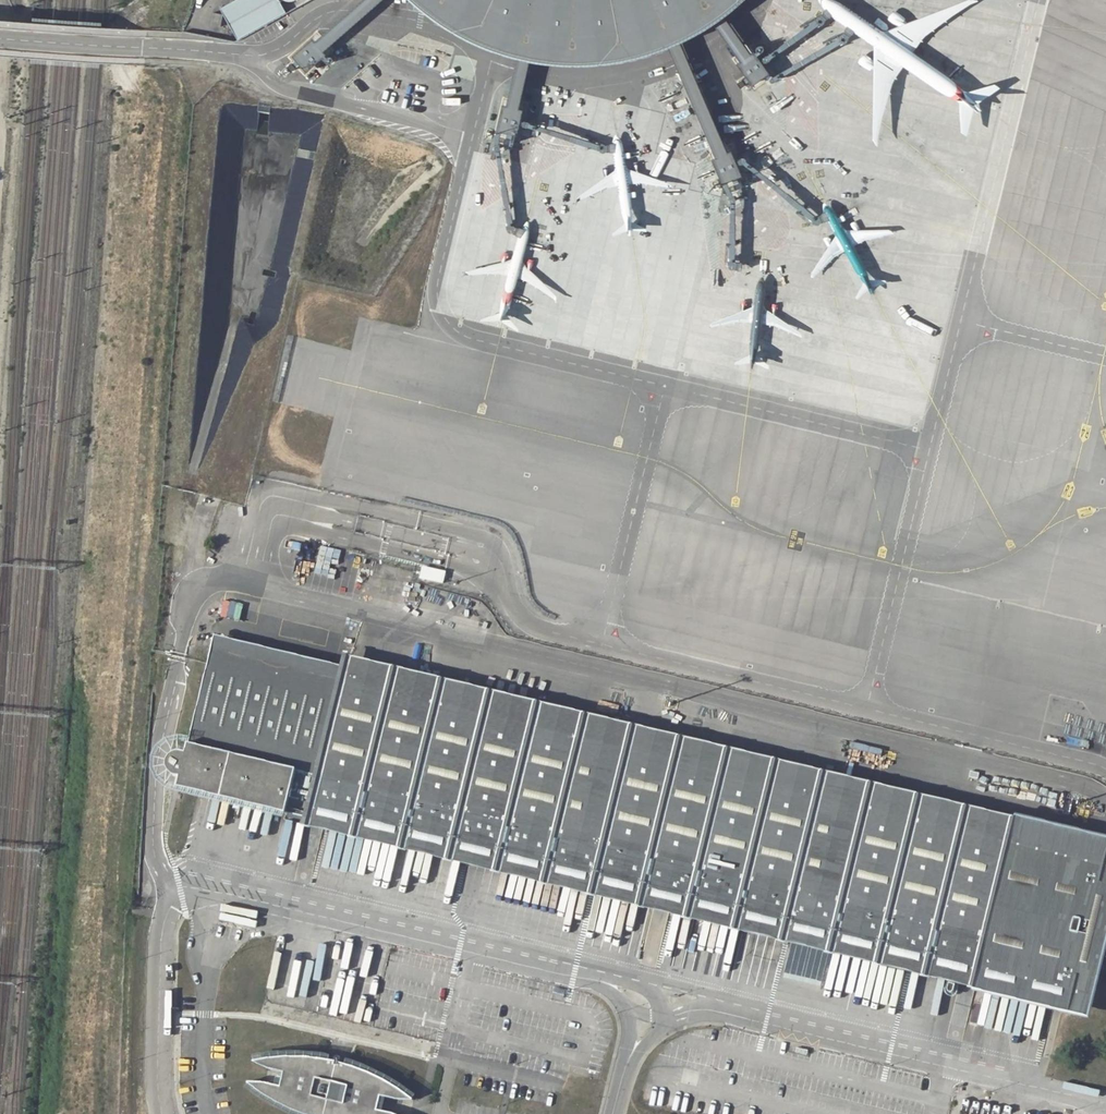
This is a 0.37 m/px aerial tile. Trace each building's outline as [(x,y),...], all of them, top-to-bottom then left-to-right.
[(283,14),(276,0),(231,0),(217,8),(236,41),(283,14)] [(452,8),(479,22),(500,31),(520,37),(505,104),(500,103),(495,129),(497,130),(516,135),(519,121),(522,108),(517,107),(533,39),(549,59),(579,61),(609,58),(639,52),(667,44),(715,156),(711,158),(722,182),(724,181),(742,174),(737,162),(731,149),(727,151),(679,38),(695,29),(712,19),(740,59),(736,61),(751,83),(766,73),(769,71),(761,60),(754,50),(750,52),(722,12),(733,4),(737,0),(441,0),(452,8)] [(445,571),(420,565),(417,578),(442,584),(445,571)] [(302,828),(328,835),(460,867),(464,868),(468,869),(587,898),(591,898),(595,900),(645,912),(673,918),(749,937),(785,946),(788,946),(906,975),(908,975),(911,976),(958,988),(971,991),(974,992),(1047,1010),(1049,1010),(1060,1013),(1090,1021),(1105,954),(1105,841),(340,655),(338,667),(212,637),(205,663),(180,756),(174,755),(171,755),(168,756),(165,758),(162,760),(161,764),(161,767),(161,770),(162,773),(164,776),(166,778),(169,780),(174,780),(171,790),(304,822),(302,828)] [(410,1099),(399,1090),(384,1081),(370,1074),(352,1067),(336,1062),(316,1059),(291,1056),(274,1057),(250,1060),(265,1068),(280,1071),(277,1085),(261,1081),(244,1082),(262,1094),(274,1101),(288,1108),(302,1113),(394,1113),(390,1112),(376,1109),(380,1096),(393,1099),(410,1099)]
